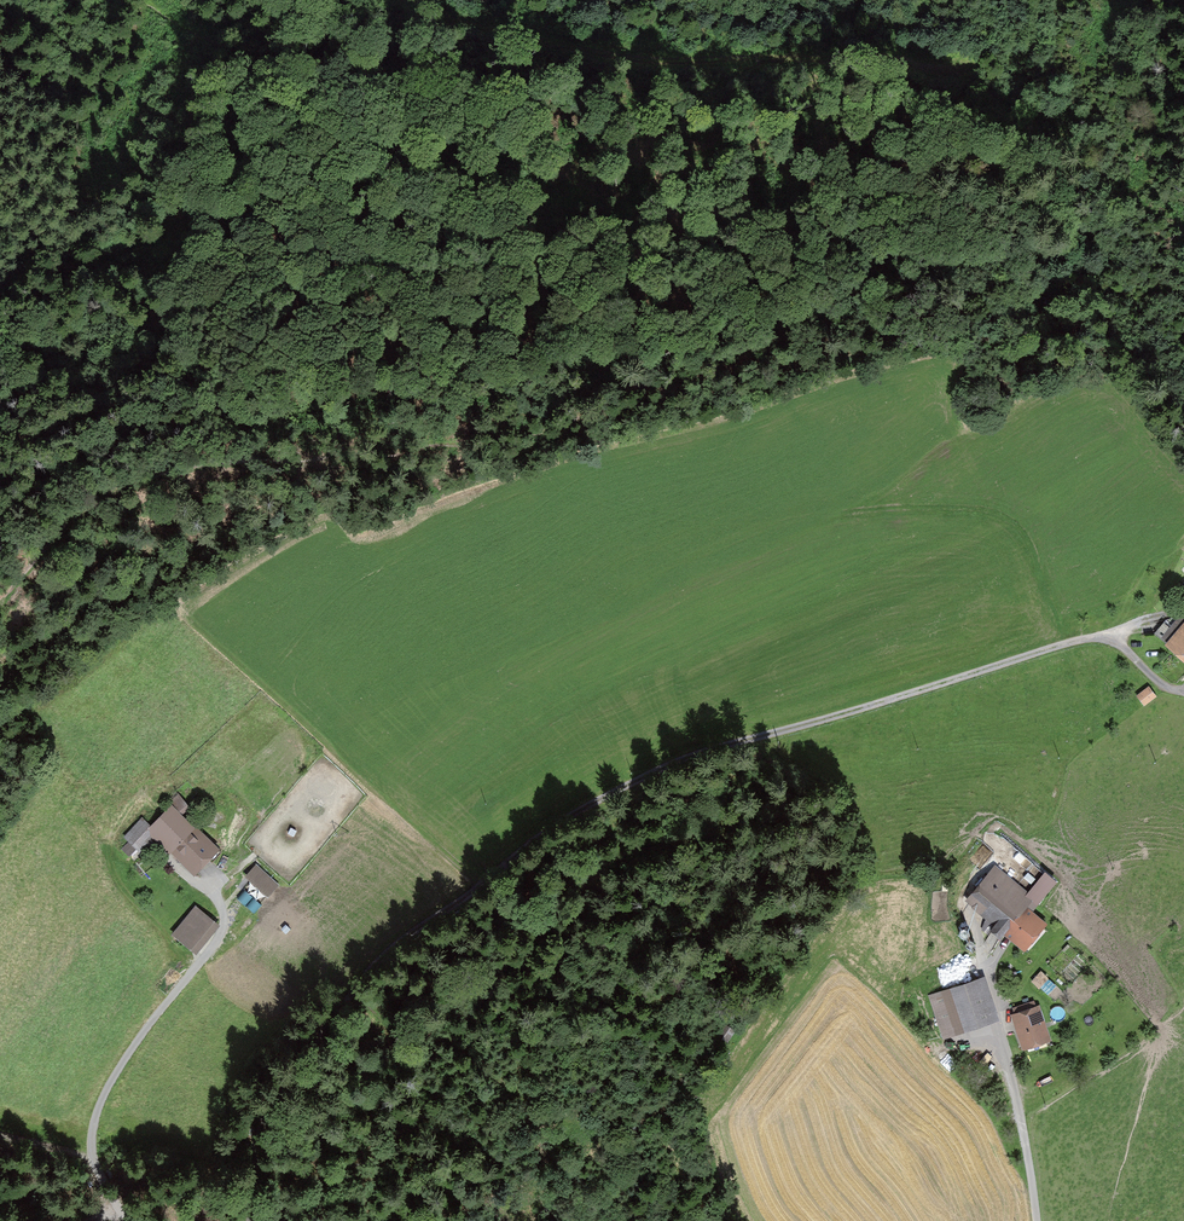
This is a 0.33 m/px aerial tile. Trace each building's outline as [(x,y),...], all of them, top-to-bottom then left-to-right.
[(1158,644),(1183,666),(1183,613),(1158,644)] [(1143,685),(1130,694),(1138,705),(1151,696),(1143,685)] [(150,834),(155,840),(196,878),(222,850),(170,803),(149,826),(150,834)] [(141,855),(155,840),(150,834),(149,826),(140,818),(122,837),(141,855)] [(1019,951),(1041,923),(1019,906),(1028,895),(987,862),(956,901),(984,923),(981,928),(992,936),(995,932),(1019,951)] [(254,863),(243,876),(267,897),(278,884),(254,863)] [(219,924),(194,904),(171,933),(196,953),(219,924)] [(992,1019),(977,975),(924,994),(939,1037),(992,1019)] [(1032,1003),(1003,1011),(1014,1048),(1043,1039),(1032,1003)]
